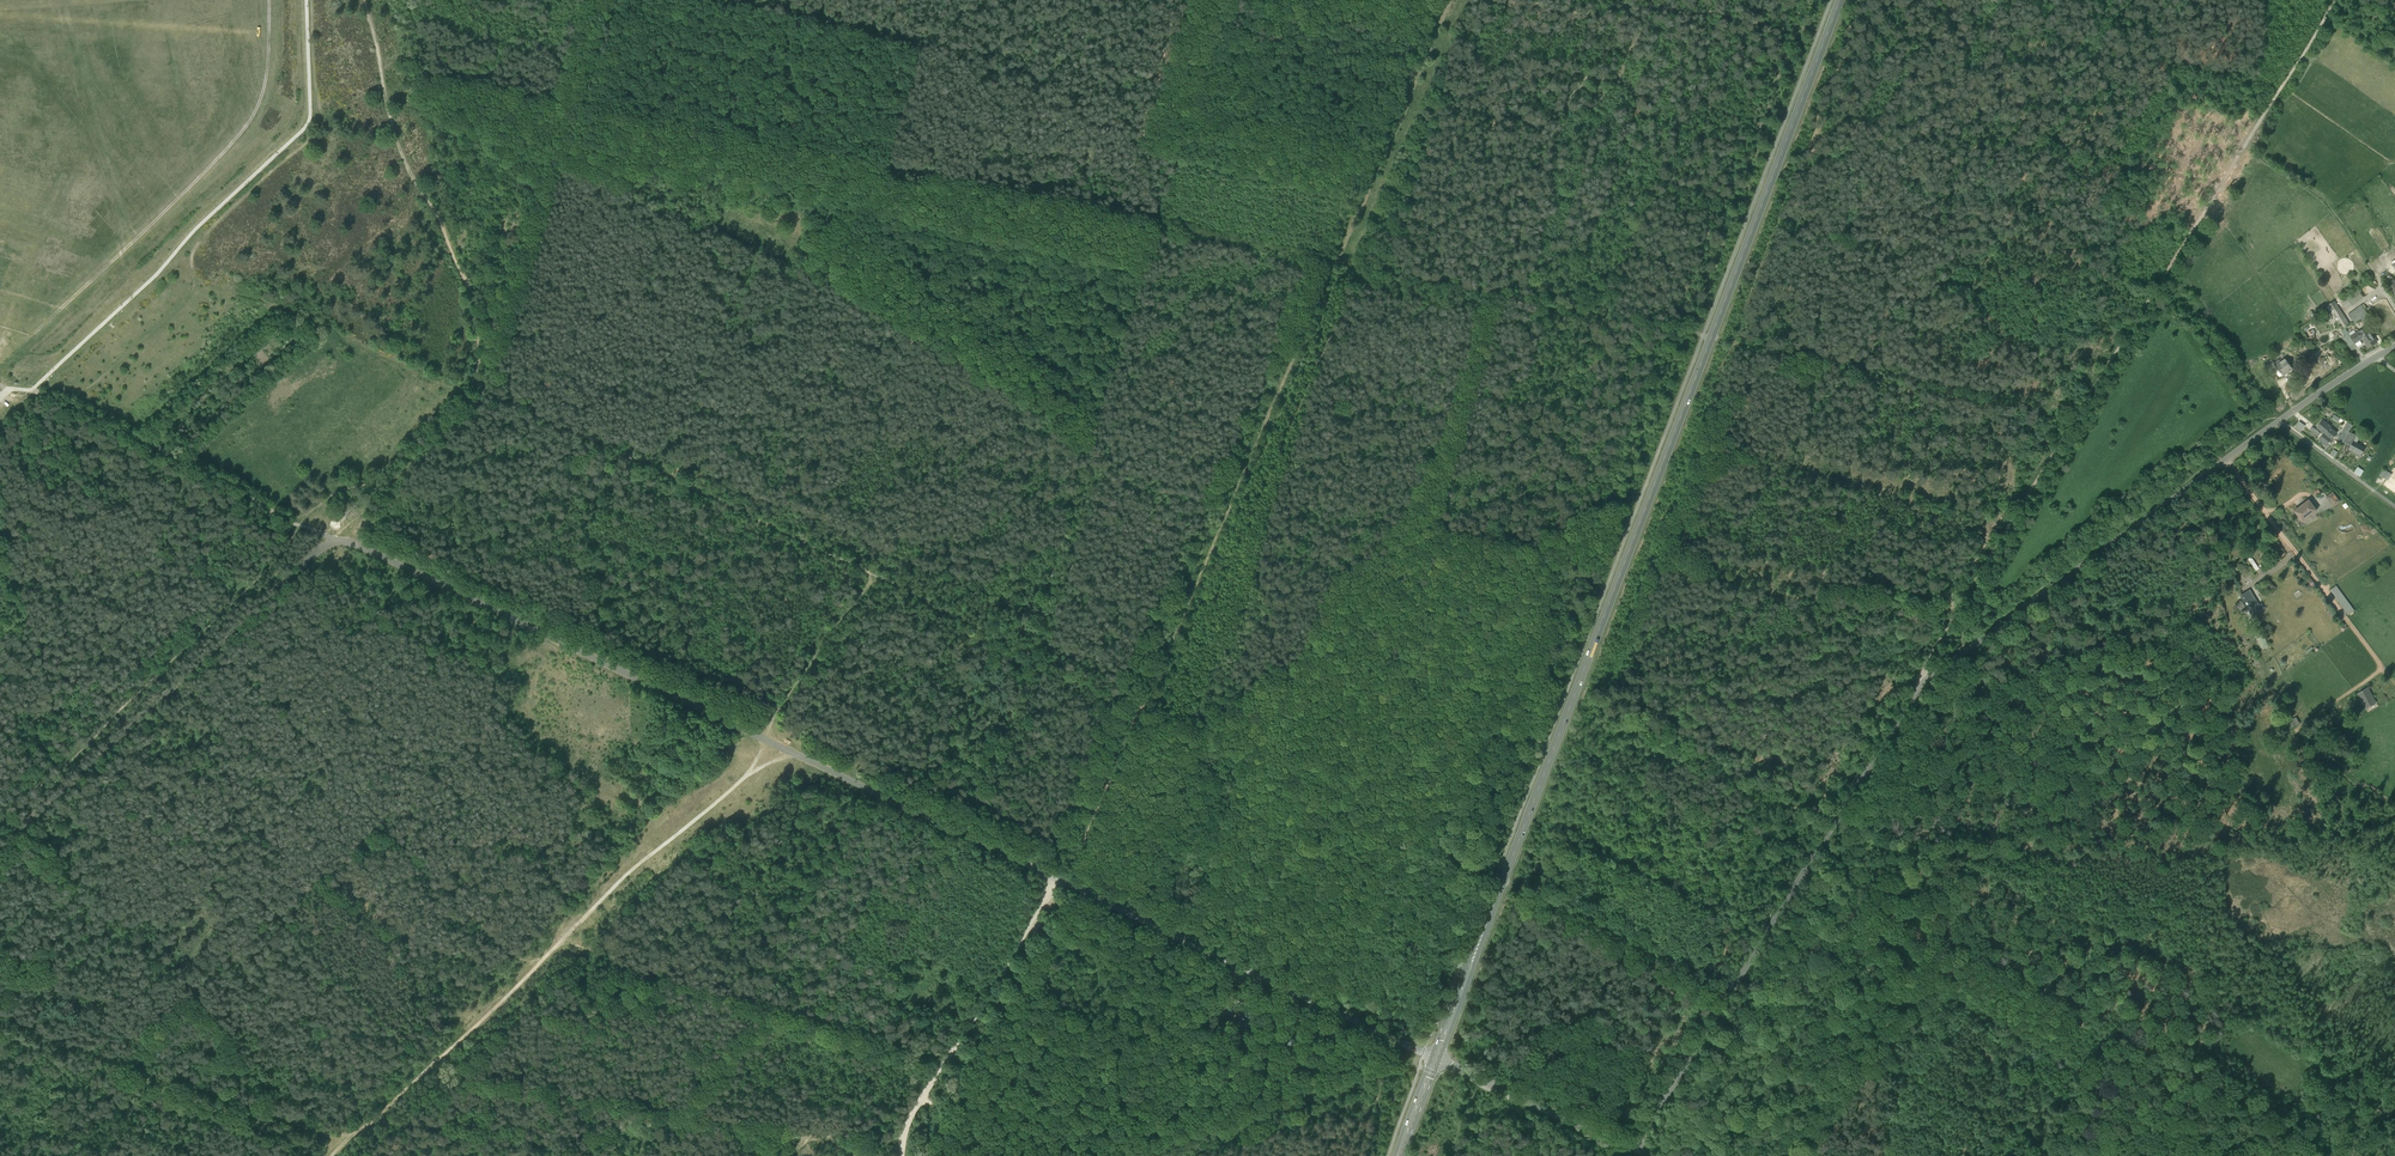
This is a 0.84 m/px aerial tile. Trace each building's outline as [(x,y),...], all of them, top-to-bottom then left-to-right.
[(2392,276),(2384,282),(2392,294),(2393,294),(2394,292),(2394,281),(2392,276)] [(2341,302),(2346,309),(2362,298),(2358,291),(2341,302)] [(2348,325),(2339,311),(2340,310),(2334,301),(2330,304),(2345,327),(2348,325)] [(2362,305),(2349,314),(2355,323),(2361,319),(2368,314),(2362,305)] [(2368,314),(2361,319),(2365,325),(2372,320),(2368,314)] [(2351,336),(2350,337),(2354,342),(2354,343),(2360,340),(2363,338),(2362,337),(2370,333),(2367,327),(2356,333),(2351,336)] [(2376,343),(2370,333),(2362,337),(2363,338),(2369,348),(2376,343)] [(2350,344),(2346,336),(2345,337),(2343,338),(2352,350),(2357,347),(2354,343),(2354,342),(2350,344)] [(2276,365),(2273,361),(2271,360),(2265,364),(2272,374),(2278,370),(2276,366),(2276,365)] [(2292,369),(2288,362),(2282,366),(2280,363),(2276,365),(2276,366),(2278,370),(2283,376),(2292,369)] [(2345,389),(2343,390),(2344,391),(2329,401),(2333,406),(2335,405),(2333,402),(2349,392),(2347,389),(2346,390),(2345,389)] [(2331,426),(2325,421),(2321,425),(2320,424),(2317,428),(2320,430),(2321,429),(2325,433),(2325,432),(2329,427),(2331,426)] [(2305,426),(2299,422),(2295,428),(2301,431),(2305,426)] [(2320,433),(2312,427),(2310,430),(2318,437),(2320,433)] [(2329,427),(2325,432),(2333,438),(2337,433),(2329,427)] [(2344,429),(2339,439),(2343,442),(2346,436),(2349,431),(2344,429)] [(2354,442),(2357,436),(2349,431),(2346,436),(2350,438),(2347,444),(2351,446),(2353,441),(2354,442)] [(2333,438),(2325,432),(2325,433),(2319,440),(2326,446),(2329,442),(2331,443),(2332,441),(2331,440),(2333,438)] [(2354,442),(2353,441),(2351,446),(2349,449),(2361,456),(2365,448),(2356,443),(2354,442)] [(2353,472),(2360,476),(2364,471),(2358,466),(2353,472)] [(2392,475),(2383,469),(2379,475),(2388,481),(2392,475)] [(2340,501),(2333,492),(2327,497),(2333,506),(2340,501)] [(2309,500),(2295,510),(2295,511),(2292,513),(2295,517),(2298,515),(2302,520),(2317,510),(2309,500)] [(335,518),(330,523),(336,529),(341,523),(335,518)] [(2331,590),(2336,597),(2341,593),(2336,586),(2331,590)] [(2240,596),(2252,616),(2261,610),(2258,605),(2249,591),(2240,596)] [(2336,597),(2342,606),(2348,602),(2341,593),(2336,597)] [(2354,610),(2348,602),(2342,606),(2348,615),(2354,610)] [(2360,698),(2366,708),(2376,702),(2368,688),(2365,690),(2367,694),(2360,698)] [(2294,726),(2291,721),(2289,717),(2285,719),(2290,729),(2294,726)] [(2303,755),(2312,753),(2311,745),(2302,747),(2303,755)]
